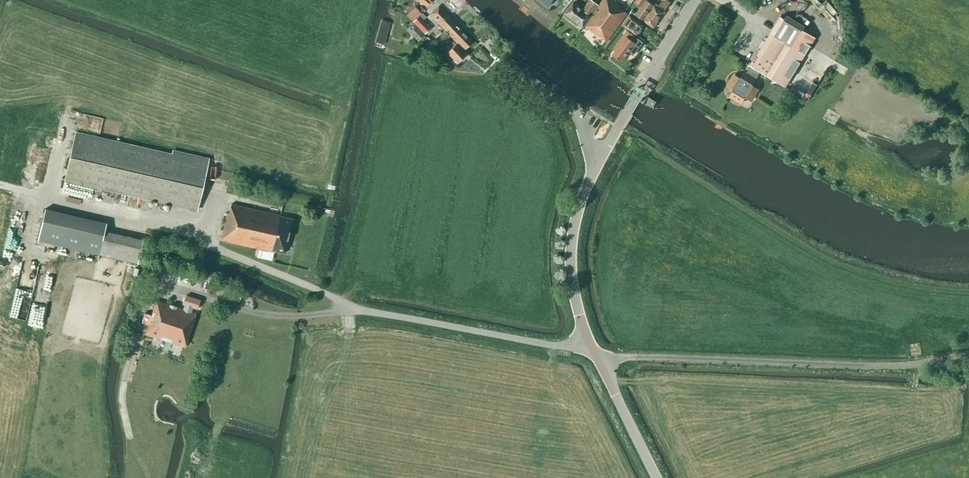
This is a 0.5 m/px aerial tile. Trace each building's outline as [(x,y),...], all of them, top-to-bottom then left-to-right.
[(447,5),(452,10),(460,3),(457,0),(452,0),(447,5)] [(591,16),(598,5),(591,0),(590,0),(583,10),(573,3),(565,14),(583,27),(591,16)] [(621,7),(612,0),(603,0),(585,26),(607,42),(627,14),(620,8),(621,7)] [(644,21),(658,1),(656,0),(639,0),(637,3),(641,7),(636,15),(640,18),(638,20),(642,23),(644,21)] [(670,4),(665,0),(663,0),(662,2),(660,0),(658,0),(658,1),(644,21),(653,28),(668,8),(667,7),(669,5),(670,4)] [(453,38),(462,30),(439,6),(430,14),(445,30),(436,39),(441,44),(450,35),(453,38)] [(421,13),(415,8),(407,16),(412,21),(421,13)] [(622,25),(638,36),(645,26),(629,15),(622,25)] [(804,27),(786,15),(784,19),(780,17),(746,74),(744,72),(741,79),(734,75),(728,86),(734,90),(730,96),(741,103),(745,97),(751,101),(758,89),(752,86),(760,72),(785,87),(815,38),(802,30),(804,27)] [(431,28),(419,16),(413,22),(425,34),(431,28)] [(390,21),(380,19),(371,52),(382,55),(390,21)] [(472,30),(482,40),(490,33),(480,23),(472,30)] [(423,36),(415,27),(410,32),(418,41),(423,36)] [(464,50),(473,42),(462,30),(453,38),(464,50)] [(623,36),(615,48),(617,50),(613,55),(622,61),(628,52),(633,56),(643,42),(627,31),(623,36)] [(447,52),(458,63),(466,55),(455,44),(456,44),(453,42),(448,46),(451,49),(447,52)] [(818,85),(813,83),(812,84),(797,78),(791,93),(811,101),(818,85)] [(648,100),(647,105),(653,107),(654,105),(655,106),(657,102),(653,99),(652,101),(648,100)] [(830,113),(827,118),(834,122),(837,117),(830,113)] [(76,133),(65,180),(197,210),(209,159),(173,151),(172,155),(76,133)] [(227,213),(221,240),(275,253),(275,251),(285,253),(292,220),(280,217),(280,216),(231,204),(229,214),(227,213)] [(37,241),(138,264),(143,240),(104,231),(107,221),(45,207),(37,241)] [(49,323),(59,273),(41,269),(31,320),(49,323)] [(187,305),(206,312),(208,303),(190,297),(187,305)] [(145,334),(185,347),(196,313),(187,310),(186,311),(184,310),(184,309),(156,300),(151,315),(145,313),(142,323),(148,325),(145,334)]
